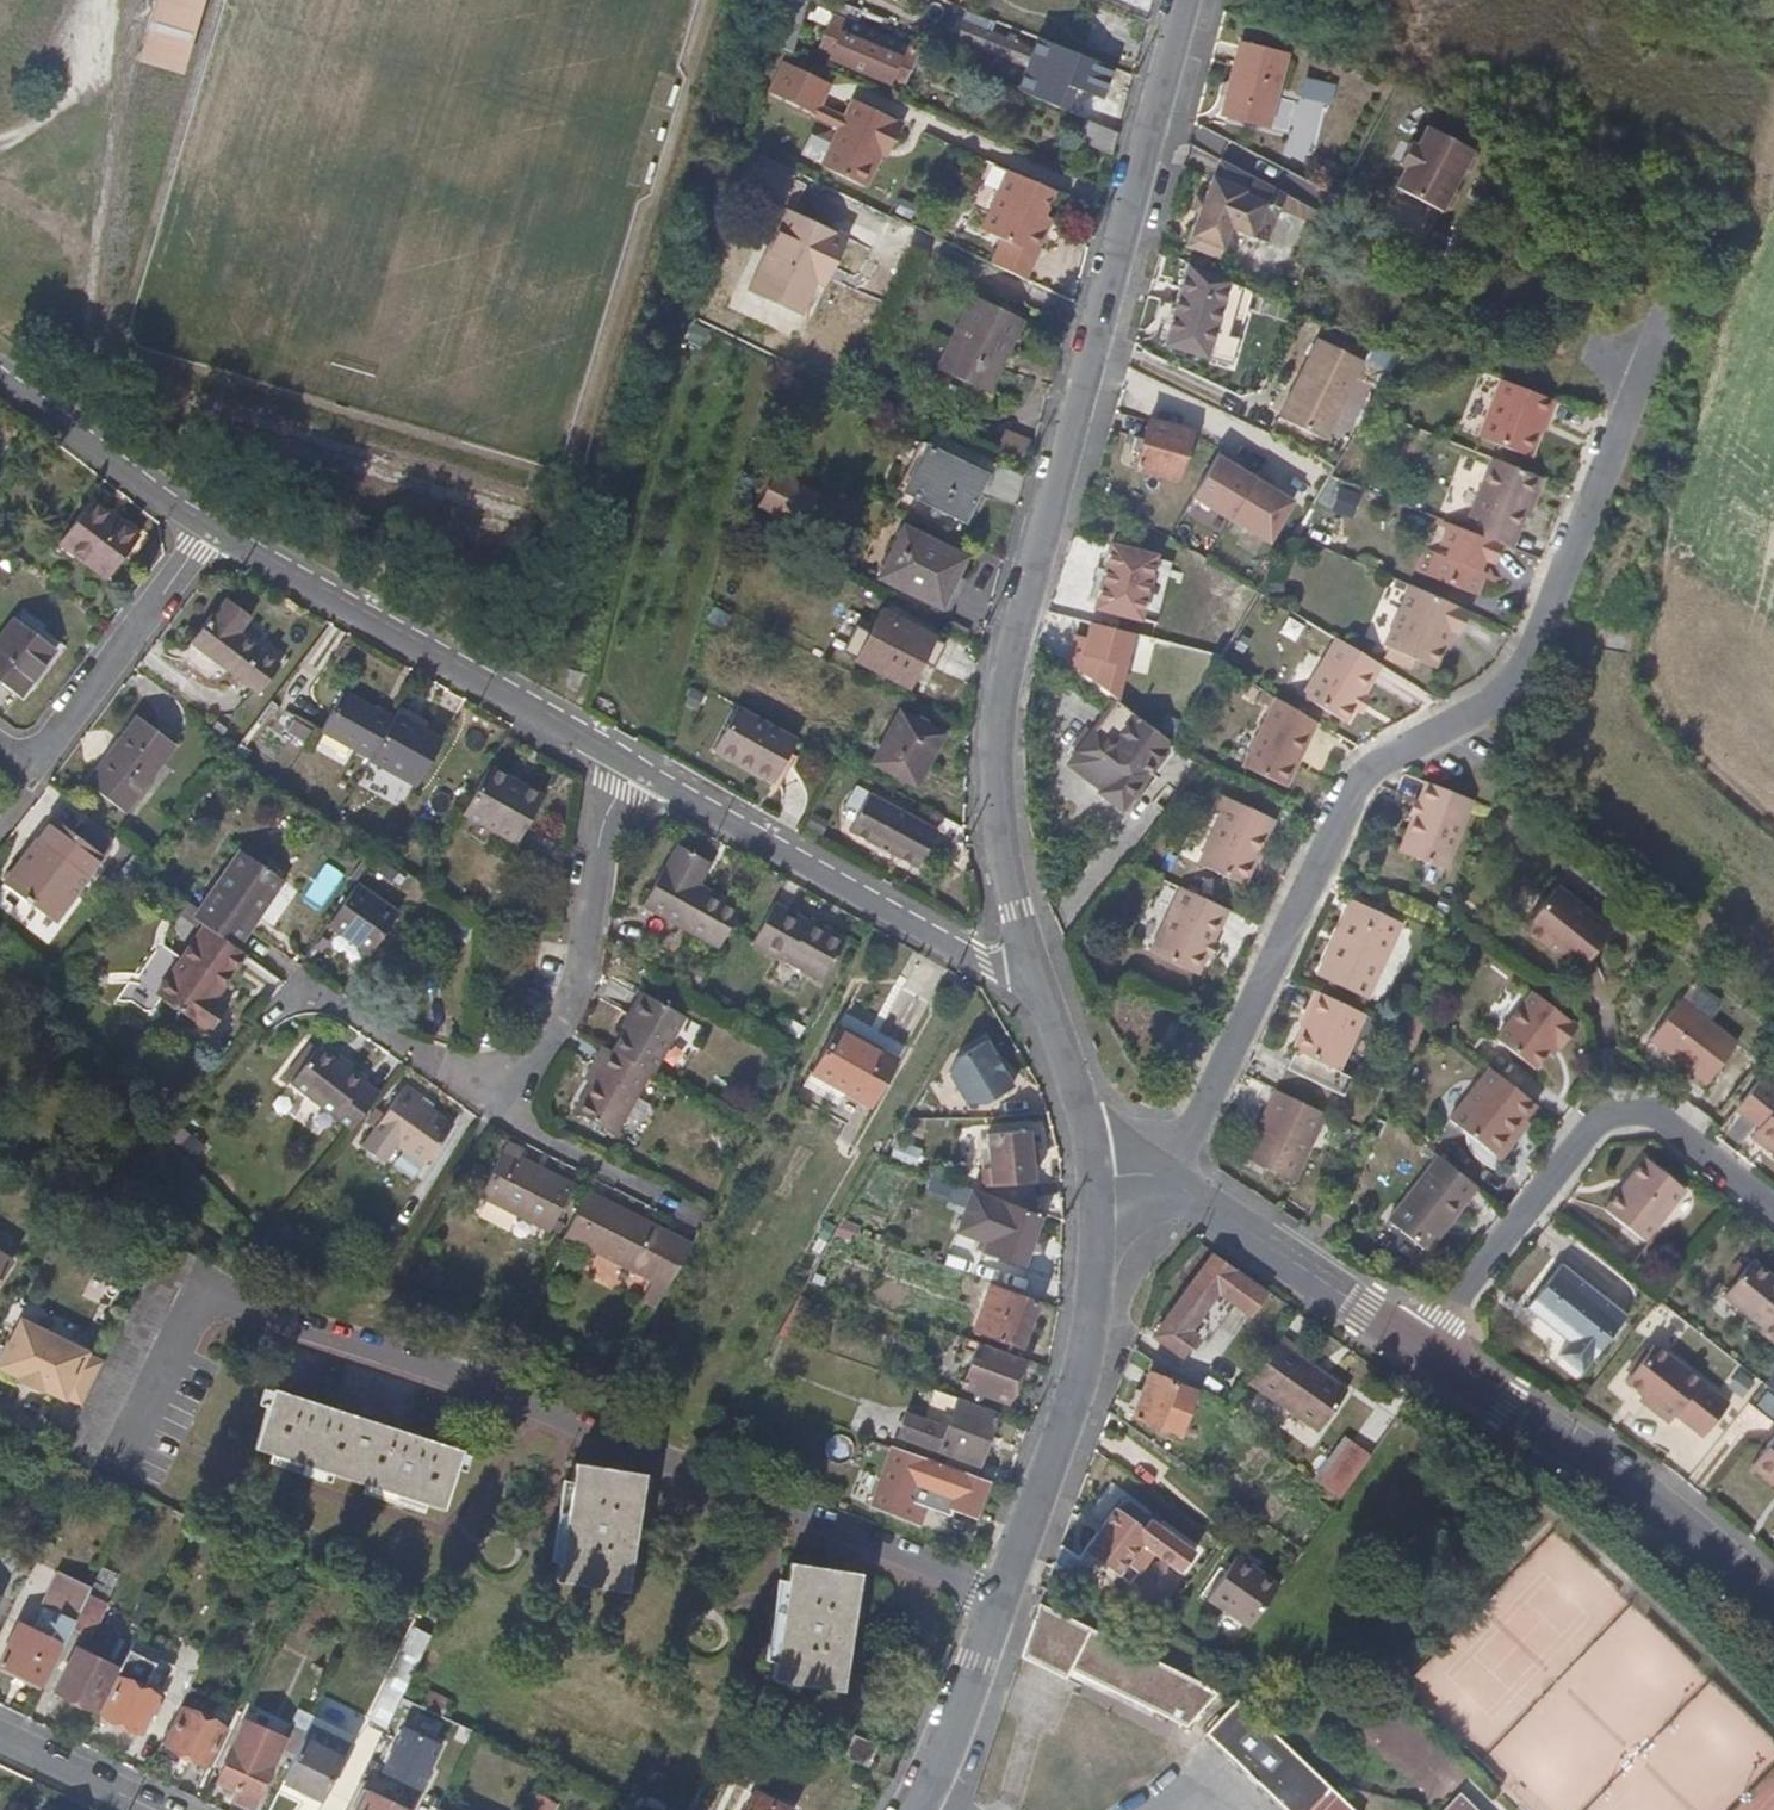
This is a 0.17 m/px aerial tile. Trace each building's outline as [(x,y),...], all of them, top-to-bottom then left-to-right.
[(136,63),(180,76),(203,0),(155,0),(136,63)] [(783,50),(799,0),(777,0),(765,42),(783,50)] [(910,43),(828,10),(815,42),(843,54),(840,60),(866,70),(868,63),(897,74),(910,43)] [(945,31),(982,46),(993,51),(1015,59),(1022,44),(951,16),(945,31)] [(1277,51),(1232,42),(1217,114),(1261,123),(1277,51)] [(993,51),(982,46),(980,53),(991,58),(993,51)] [(807,111),(812,101),(822,80),(776,59),(762,89),(807,111)] [(1303,75),(1287,143),(1312,148),(1323,101),(1329,102),(1333,82),(1303,75)] [(846,95),(838,113),(833,123),(814,163),(858,185),(879,142),(884,144),(896,118),(846,95)] [(1089,98),(1083,113),(1111,125),(1116,109),(1089,98)] [(812,101),(807,111),(833,123),(838,113),(812,101)] [(1083,113),(1081,112),(1076,125),(1108,139),(1111,125),(1083,113)] [(1419,117),(1387,180),(1441,207),(1473,144),(1419,117)] [(1260,238),(1274,189),(1208,154),(1180,243),(1216,254),(1224,228),(1260,238)] [(1044,185),(998,165),(974,227),(993,235),(984,258),(1017,274),(1038,222),(1030,219),(1035,208),(1044,185)] [(778,205),(758,251),(768,255),(786,209),(778,205)] [(1043,211),(1035,208),(1030,219),(1038,222),(1043,211)] [(818,254),(831,260),(843,236),(786,209),(768,255),(758,251),(742,286),(791,311),(807,279),(818,254)] [(818,254),(807,279),(820,285),(831,260),(818,254)] [(1224,299),(1181,287),(1166,350),(1209,360),(1224,299)] [(938,370),(988,394),(1023,319),(974,295),(938,370)] [(1365,359),(1318,337),(1288,400),(1296,404),(1288,420),(1328,438),(1365,359)] [(1563,397),(1559,395),(1507,374),(1485,430),(1537,450),(1552,411),(1557,413),(1563,397)] [(1296,404),(1288,400),(1281,417),(1288,420),(1296,404)] [(1186,483),(1198,431),(1155,423),(1144,474),(1186,483)] [(977,472),(985,457),(940,436),(933,450),(977,472)] [(957,519),(977,472),(933,450),(919,443),(897,490),(957,519)] [(1211,450),(1186,497),(1269,540),(1293,493),(1211,450)] [(1498,452),(1471,524),(1503,536),(1515,541),(1521,526),(1524,527),(1545,470),(1498,452)] [(1341,467),(1318,456),(1297,496),(1318,509),(1338,472),(1341,467)] [(767,471),(754,507),(799,523),(811,486),(767,471)] [(98,500),(67,540),(116,578),(147,536),(98,500)] [(1503,536),(1471,524),(1428,508),(1425,516),(1447,524),(1443,536),(1451,539),(1448,546),(1423,537),(1414,561),(1478,586),(1486,563),(1480,560),(1484,552),(1496,557),(1503,536)] [(928,575),(936,579),(948,552),(898,526),(874,573),(918,597),(928,575)] [(1154,621),(1171,557),(1126,544),(1109,610),(1154,621)] [(928,575),(918,597),(931,604),(942,582),(936,579),(928,575)] [(1469,602),(1409,576),(1384,637),(1436,658),(1452,621),(1460,625),(1469,602)] [(935,636),(942,622),(888,594),(881,609),(935,636)] [(224,612),(201,641),(269,692),(292,663),(251,633),(264,616),(239,597),(227,614),(224,612)] [(913,683),(935,636),(881,609),(857,656),(913,683)] [(0,645),(0,676),(25,695),(62,646),(21,616),(0,645)] [(1393,663),(1350,638),(1315,696),(1358,722),(1368,706),(1370,707),(1386,680),(1384,678),(1393,663)] [(1284,778),(1322,714),(1282,691),(1243,756),(1284,778)] [(374,764),(394,727),(343,698),(323,736),(374,764)] [(1192,746),(1191,745),(1134,702),(1097,752),(1132,777),(1120,792),(1118,795),(1141,812),(1192,746)] [(772,779),(797,736),(734,703),(710,746),(772,779)] [(877,753),(923,780),(946,734),(900,709),(877,753)] [(374,764),(373,766),(419,790),(444,743),(415,727),(420,720),(403,711),(394,727),(374,764)] [(131,812),(184,745),(147,717),(120,752),(127,757),(101,788),(131,812)] [(1132,777),(1097,752),(1096,751),(1085,766),(1120,792),(1132,777)] [(127,757),(120,752),(95,783),(101,788),(127,757)] [(494,769),(468,816),(520,845),(546,797),(523,785),(519,790),(509,785),(513,779),(494,769)] [(1445,866),(1475,795),(1428,775),(1405,826),(1410,828),(1402,847),(1445,866)] [(523,785),(513,779),(509,785),(519,790),(523,785)] [(843,827),(912,862),(931,822),(863,788),(843,827)] [(1277,813),(1224,789),(1216,808),(1223,811),(1203,856),(1248,878),(1277,813)] [(110,854),(60,816),(10,879),(60,917),(110,854)] [(721,948),(742,910),(699,885),(711,862),(681,845),(667,868),(662,865),(640,901),(721,948)] [(211,921),(244,944),(256,927),(291,879),(248,847),(203,905),(199,912),(211,921)] [(406,909),(366,880),(336,922),(364,941),(368,935),(381,944),(406,909)] [(1613,926),(1558,882),(1521,928),(1580,970),(1613,926)] [(1228,917),(1234,904),(1192,885),(1161,950),(1208,973),(1233,920),(1228,917)] [(187,893),(182,900),(199,912),(203,905),(187,893)] [(1375,995),(1410,921),(1364,899),(1358,912),(1354,910),(1325,972),(1375,995)] [(199,912),(182,900),(178,905),(207,926),(211,921),(199,912)] [(754,942),(823,981),(849,938),(828,926),(824,932),(807,922),(776,904),(754,942)] [(811,916),(807,922),(824,932),(828,926),(811,916)] [(244,944),(211,921),(207,926),(187,952),(175,942),(147,979),(160,989),(213,1027),(231,1002),(219,993),(251,950),(244,944)] [(368,935),(364,941),(376,950),(381,944),(368,935)] [(1108,977),(1097,968),(1086,981),(1094,989),(1099,988),(1108,977)] [(1365,1006),(1320,985),(1309,1008),(1313,1010),(1297,1043),(1298,1044),(1290,1062),(1342,1087),(1352,1069),(1339,1063),(1365,1006)] [(1573,1024),(1529,989),(1491,1039),(1529,1067),(1545,1048),(1560,1041),(1573,1024)] [(634,1018),(648,997),(640,992),(628,1014),(634,1018)] [(1737,1037),(1678,992),(1648,1031),(1705,1079),(1737,1037)] [(663,1060),(686,1019),(648,997),(634,1018),(626,1033),(614,1055),(649,1075),(654,1078),(663,1060)] [(626,1033),(634,1018),(628,1014),(624,1012),(616,1026),(626,1033)] [(862,1043),(864,1040),(839,1026),(836,1029),(862,1043)] [(872,1106),(898,1059),(864,1040),(862,1043),(836,1029),(806,1085),(838,1104),(845,1092),(872,1106)] [(941,1058),(959,1105),(1008,1085),(989,1039),(941,1058)] [(294,1078),(298,1081),(327,1047),(320,1041),(292,1074),(294,1078)] [(355,1128),(383,1093),(367,1080),(370,1074),(354,1062),(351,1066),(338,1056),(327,1047),(298,1081),(340,1116),(355,1128)] [(612,1138),(649,1075),(614,1055),(603,1049),(592,1067),(599,1072),(589,1089),(574,1116),(612,1138)] [(341,1052),(338,1056),(351,1066),(354,1062),(341,1052)] [(1521,1122),(1536,1102),(1490,1066),(1450,1119),(1493,1151),(1516,1119),(1521,1122)] [(599,1072),(592,1067),(583,1085),(589,1089),(599,1072)] [(1761,1074),(1737,1105),(1763,1124),(1755,1136),(1773,1149),(1773,1147),(1773,1084),(1761,1074)] [(1323,1103),(1276,1081),(1246,1147),(1293,1170),(1323,1103)] [(410,1082),(379,1126),(427,1162),(455,1125),(422,1101),(426,1095),(410,1082)] [(983,1195),(1036,1214),(1026,1131),(984,1136),(988,1168),(980,1170),(983,1195)] [(924,1155),(929,1143),(902,1133),(897,1145),(924,1155)] [(527,1150),(511,1141),(482,1196),(555,1234),(580,1188),(523,1157),(527,1150)] [(1683,1190),(1643,1158),(1603,1209),(1643,1241),(1683,1190)] [(1467,1201),(1426,1170),(1386,1222),(1426,1254),(1467,1201)] [(588,1194),(564,1238),(664,1290),(688,1247),(588,1194)] [(1021,1270),(1039,1220),(970,1194),(953,1239),(982,1250),(981,1254),(1021,1270)] [(193,1257),(162,1241),(158,1247),(189,1265),(193,1257)] [(0,1252),(0,1278),(11,1259),(0,1252)] [(1261,1293),(1211,1255),(1189,1284),(1209,1298),(1216,1289),(1247,1313),(1261,1293)] [(1749,1256),(1717,1298),(1752,1326),(1746,1333),(1765,1347),(1773,1335),(1773,1276),(1749,1256)] [(1585,1376),(1630,1318),(1565,1265),(1529,1309),(1571,1344),(1562,1356),(1585,1376)] [(969,1331),(1016,1348),(1031,1306),(986,1288),(969,1331)] [(65,1397),(81,1405),(102,1362),(86,1354),(88,1349),(45,1326),(19,1373),(41,1385),(39,1387),(63,1400),(65,1397)] [(1294,1354),(1296,1350),(1277,1337),(1246,1381),(1316,1431),(1345,1391),(1294,1354)] [(1727,1397),(1654,1338),(1623,1377),(1638,1389),(1637,1397),(1665,1419),(1674,1409),(1701,1430),(1727,1397)] [(969,1358),(958,1384),(1002,1401),(1018,1360),(981,1346),(976,1360),(969,1358)] [(1145,1373),(1168,1384),(1153,1426),(1174,1435),(1189,1392),(1149,1362),(1145,1373)] [(1168,1384),(1145,1373),(1130,1416),(1153,1426),(1168,1384)] [(463,1446),(275,1386),(254,1444),(444,1505),(463,1446)] [(923,1399),(950,1409),(952,1403),(953,1400),(926,1391),(923,1399)] [(927,1448),(923,1460),(971,1477),(992,1418),(952,1403),(950,1409),(942,1432),(901,1417),(894,1435),(927,1448)] [(1746,1468),(1773,1490),(1773,1431),(1746,1468)] [(1341,1498),(1370,1453),(1342,1436),(1313,1481),(1341,1498)] [(574,1458),(570,1479),(554,1576),(624,1588),(632,1542),(643,1470),(574,1458)] [(911,1474),(917,1476),(923,1462),(916,1460),(911,1474)] [(970,1519),(983,1484),(923,1462),(917,1476),(914,1486),(950,1500),(947,1509),(970,1519)] [(1141,1528),(1147,1519),(1123,1502),(1117,1512),(1141,1528)] [(1082,1550),(1110,1570),(1119,1557),(1133,1538),(1141,1528),(1117,1512),(1112,1508),(1082,1550)] [(1192,1551),(1147,1519),(1141,1528),(1133,1538),(1147,1548),(1179,1571),(1192,1551)] [(1133,1568),(1147,1548),(1133,1538),(1119,1557),(1133,1568)] [(1075,1579),(1085,1565),(1057,1546),(1050,1566),(1065,1576),(1075,1579)] [(1123,1565),(1131,1571),(1133,1568),(1119,1557),(1110,1570),(1117,1575),(1121,1569),(1121,1568),(1123,1565)] [(858,1571),(788,1561),(771,1682),(841,1693),(858,1571)] [(1274,1587),(1234,1561),(1204,1603),(1244,1629),(1274,1587)] [(1121,1568),(1121,1569),(1117,1575),(1124,1580),(1131,1571),(1123,1565),(1121,1568)] [(87,1589),(55,1574),(28,1630),(16,1624),(0,1657),(0,1667),(36,1685),(57,1644),(61,1646),(69,1629),(87,1589)] [(87,1589),(69,1629),(86,1638),(102,1604),(93,1599),(98,1588),(90,1584),(87,1589)] [(1218,1694),(1042,1605),(1022,1658),(1066,1680),(1072,1669),(1186,1727),(1218,1694)] [(418,1619),(414,1627),(429,1635),(433,1626),(418,1619)] [(369,1721),(384,1729),(394,1709),(400,1697),(421,1652),(429,1635),(414,1627),(369,1721)] [(128,1645),(113,1677),(116,1679),(98,1716),(136,1734),(170,1665),(128,1645)] [(90,1712),(111,1667),(71,1649),(50,1692),(90,1712)] [(400,1697),(394,1709),(409,1717),(415,1705),(400,1697)] [(1231,1703),(1202,1738),(1289,1809),(1362,1809),(1231,1703)] [(415,1705),(409,1717),(425,1724),(431,1713),(415,1705)] [(205,1768),(223,1731),(181,1711),(163,1747),(205,1768)] [(431,1713),(425,1724),(434,1729),(441,1717),(431,1713)] [(348,1736),(311,1718),(281,1781),(318,1799),(330,1775),(335,1777),(351,1744),(348,1736)] [(402,1724),(380,1771),(421,1790),(443,1743),(402,1724)] [(840,1733),(830,1753),(853,1764),(862,1742),(840,1733)] [(238,1740),(216,1783),(254,1803),(275,1759),(238,1740)] [(377,1797),(380,1791),(370,1787),(358,1809),(405,1809),(377,1797)] [(1468,1802),(1457,1791),(1438,1809),(1462,1809),(1461,1809),(1468,1802)] [(527,1809),(551,1809),(555,1803),(537,1793),(527,1809)] [(641,1793),(634,1807),(640,1809),(657,1809),(661,1803),(641,1793)] [(751,1794),(743,1809),(786,1809),(751,1794)]
